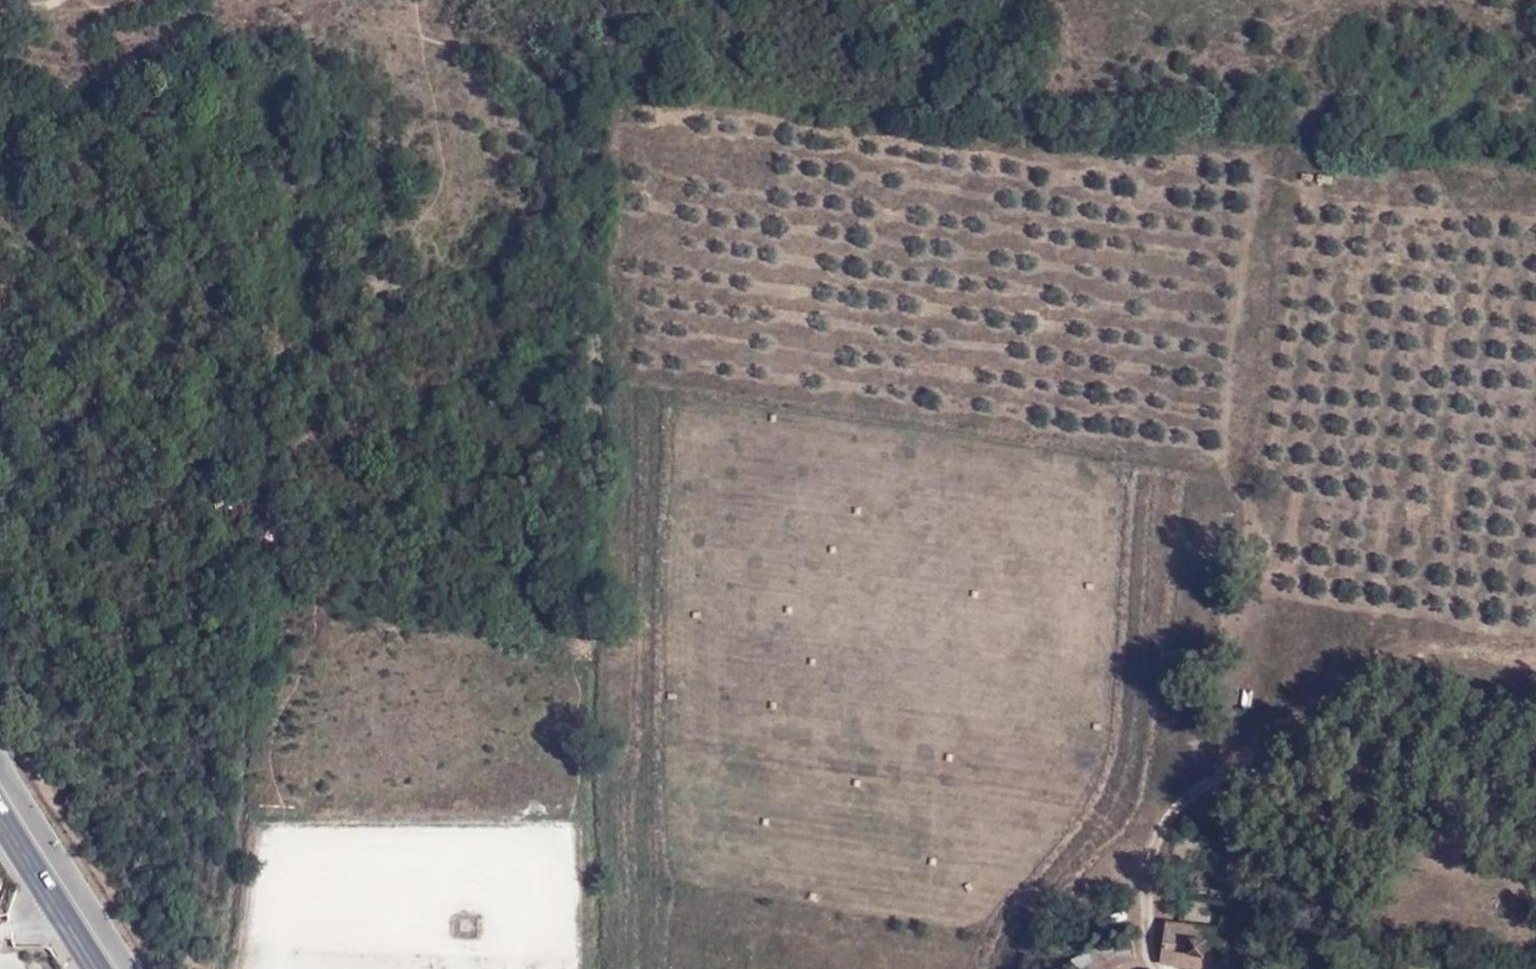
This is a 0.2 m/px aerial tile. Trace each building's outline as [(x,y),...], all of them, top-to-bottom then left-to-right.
[(1233,933),(1165,925),(1161,964),(1205,968),(1243,968),(1245,948),(1231,945),(1233,933)]
